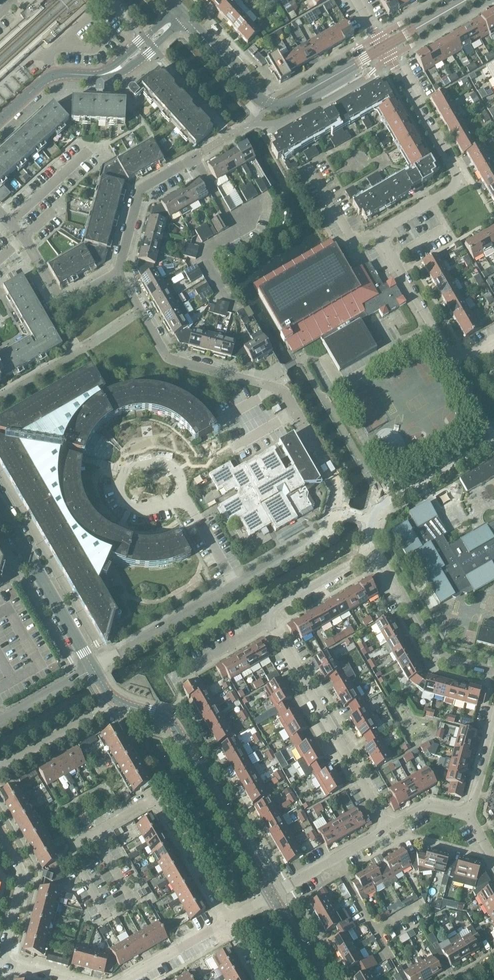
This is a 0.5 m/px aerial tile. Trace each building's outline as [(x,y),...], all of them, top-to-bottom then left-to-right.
[(218,11),(231,0),(215,0),(211,3),(218,11)] [(231,0),(218,11),(226,19),(239,8),(231,0)] [(381,1),(389,16),(399,10),(393,0),(382,0),(381,1)] [(399,10),(408,5),(406,0),(393,0),(399,10)] [(490,34),(489,34),(491,37),(493,35),(493,9),(493,7),(486,11),(489,15),(481,19),(490,34)] [(239,8),(226,19),(233,27),(246,16),(239,8)] [(240,35),(253,24),(257,20),(250,12),(246,16),(233,27),(240,35)] [(481,40),(489,34),(490,34),(481,19),(472,25),(481,40)] [(345,21),(336,27),(344,41),(354,36),(345,21)] [(253,24),(240,35),(248,44),(261,32),(253,24)] [(481,40),(472,25),(463,30),(471,45),(481,40)] [(344,41),(336,27),(326,32),(335,47),(344,41)] [(453,35),(462,50),(471,45),(463,30),(453,35)] [(317,37),(325,52),(335,47),(326,32),(317,37)] [(273,35),(268,38),(271,44),(276,40),(273,35)] [(444,41),(453,56),(462,50),(453,35),(444,41)] [(325,52),(317,37),(307,43),(316,58),(325,52)] [(453,56),(444,41),(435,46),(443,61),(453,56)] [(298,48),(307,63),(316,58),(307,43),(298,48)] [(254,46),(248,51),(253,56),(258,51),(254,46)] [(425,52),(434,67),(443,61),(435,46),(425,52)] [(279,59),(284,66),(288,74),(289,74),(290,76),(295,72),(294,70),(297,68),(289,53),(285,48),(277,53),(278,54),(280,59),(279,59)] [(289,53),(297,68),(307,63),(298,48),(289,53)] [(425,52),(416,57),(424,72),(434,67),(425,52)] [(267,60),(269,63),(281,84),(291,78),(290,76),(289,74),(288,74),(284,66),(279,59),(280,59),(278,54),(267,60)] [(145,90),(186,136),(196,146),(213,131),(207,124),(208,123),(201,115),(200,117),(189,105),(191,103),(184,96),(182,97),(172,85),(173,84),(169,80),(166,76),(165,77),(157,70),(152,73),(143,79),(139,82),(134,86),(141,94),(145,90)] [(334,138),(335,140),(337,143),(338,146),(347,141),(346,138),(344,136),(343,133),(340,128),(377,106),(382,104),(384,107),(394,101),(393,101),(385,87),(383,89),(379,82),(321,115),(320,113),(272,141),(282,159),(283,158),(284,160),(288,158),(287,156),(330,131),(332,135),(334,138)] [(130,93),(135,99),(140,95),(135,90),(135,89),(134,89),(133,89),(133,88),(132,88),(131,89),(130,89),(130,90),(129,91),(129,92),(130,93)] [(451,100),(445,90),(430,99),(436,109),(451,100)] [(69,121),(71,121),(125,124),(126,101),(72,98),(72,102),(66,101),(58,108),(69,121)] [(438,172),(403,112),(396,100),(393,101),(394,101),(384,107),(378,110),(415,174),(406,179),(404,175),(353,205),(359,215),(362,214),(365,220),(423,187),(422,185),(433,179),(431,176),(438,172)] [(451,100),(436,109),(441,118),(456,109),(451,100)] [(0,153),(0,203),(1,204),(11,194),(1,183),(69,121),(58,108),(54,104),(0,153)] [(447,128),(462,119),(456,109),(441,118),(447,128)] [(462,119),(447,128),(452,137),(467,128),(462,119)] [(457,146),(472,137),(467,128),(452,137),(457,146)] [(472,137),(457,146),(463,156),(467,154),(467,153),(478,147),(478,146),(472,137)] [(84,246),(72,253),(48,267),(60,287),(67,282),(68,284),(77,279),(76,277),(90,269),(91,271),(96,268),(95,267),(95,266),(96,268),(105,263),(108,251),(110,243),(108,243),(113,227),(114,228),(117,218),(115,217),(117,210),(119,202),(121,202),(124,192),(122,192),(125,181),(128,179),(129,181),(136,177),(137,178),(146,173),(145,171),(152,168),(159,163),(160,165),(165,162),(153,141),(118,160),(117,158),(102,166),(99,178),(102,179),(84,244),(84,246)] [(467,153),(467,154),(472,163),(487,154),(481,144),(478,146),(478,147),(467,153)] [(236,148),(245,165),(255,159),(247,145),(242,147),(241,145),(236,148)] [(246,176),(250,173),(245,165),(236,148),(230,151),(232,153),(227,156),(236,170),(241,167),(246,176)] [(477,172),(492,163),(487,154),(472,163),(477,172)] [(236,170),(227,156),(223,158),(222,156),(217,159),(226,176),(236,170)] [(217,159),(212,162),(213,164),(208,167),(217,181),(214,183),(217,189),(229,182),(225,176),(226,176),(217,159)] [(477,172),(483,181),(493,175),(493,166),(492,163),(477,172)] [(483,181),(488,190),(493,187),(493,175),(483,181)] [(255,182),(262,194),(267,191),(261,178),(255,182)] [(194,182),(189,185),(198,202),(208,196),(200,181),(195,184),(194,182)] [(246,187),(253,199),(258,196),(251,184),(246,187)] [(198,202),(189,185),(183,188),(185,190),(180,192),(189,207),(198,202)] [(253,199),(246,187),(240,190),(247,202),(253,199)] [(170,196),(178,210),(179,212),(182,217),(191,211),(189,207),(180,192),(176,195),(175,193),(170,196)] [(236,192),(229,196),(236,208),(243,205),(236,192)] [(321,204),(327,201),(322,192),(316,196),(321,204)] [(178,210),(170,196),(165,199),(166,201),(161,203),(162,204),(153,209),(166,219),(169,217),(170,218),(179,212),(178,210)] [(229,196),(224,200),(231,212),(236,208),(229,196)] [(166,219),(153,209),(151,218),(150,218),(149,223),(146,222),(145,228),(164,233),(166,222),(166,219)] [(230,227),(223,215),(212,222),(219,234),(230,227)] [(201,228),(208,240),(213,237),(206,225),(201,228)] [(162,238),(165,239),(166,238),(167,234),(164,233),(145,228),(143,234),(146,234),(144,239),(161,244),(162,238)] [(208,240),(201,228),(195,231),(202,243),(208,240)] [(493,228),(484,234),(493,249),(493,248),(493,230),(493,228)] [(475,239),(483,254),(493,249),(484,234),(475,239)] [(161,244),(144,239),(143,244),(141,243),(139,249),(158,254),(161,244)] [(475,239),(465,245),(474,260),(483,254),(475,239)] [(355,283),(350,274),(351,274),(331,240),(325,244),(254,285),(293,353),(320,338),(323,342),(322,342),(339,371),(376,349),(374,345),(381,341),(367,317),(373,314),(378,310),(379,310),(366,288),(367,288),(362,279),(355,283)] [(184,250),(197,254),(199,247),(186,244),(184,250)] [(463,247),(449,255),(451,259),(465,251),(463,247)] [(158,254),(139,249),(138,255),(140,255),(139,261),(140,261),(137,270),(153,268),(154,265),(155,265),(158,254)] [(197,254),(184,250),(182,256),(196,260),(197,254)] [(422,263),(428,272),(442,264),(437,254),(422,263)] [(370,263),(362,268),(351,274),(350,274),(355,283),(362,279),(367,288),(366,288),(379,310),(378,310),(383,318),(389,314),(400,308),(407,304),(403,298),(402,298),(396,287),(397,287),(393,280),(386,284),(387,284),(383,286),(370,263)] [(433,282),(448,273),(442,264),(428,272),(433,282)] [(188,278),(200,271),(197,265),(184,272),(188,278)] [(145,290),(161,280),(156,270),(155,271),(153,268),(137,270),(142,278),(141,278),(144,283),(142,284),(145,290)] [(485,271),(481,273),(485,279),(489,277),(493,273),(493,272),(491,268),(485,271)] [(200,271),(188,278),(191,283),(203,276),(200,271)] [(18,278),(15,272),(8,276),(12,281),(18,278)] [(448,273),(433,282),(438,291),(453,283),(448,273)] [(177,285),(187,280),(184,274),(174,279),(177,285)] [(1,381),(63,345),(29,288),(22,276),(3,287),(32,337),(0,356),(0,381),(1,381)] [(161,280),(145,290),(148,295),(150,294),(152,298),(167,289),(161,280)] [(444,301),(459,292),(453,283),(438,291),(444,301)] [(198,296),(211,289),(207,284),(195,291),(198,296)] [(177,296),(172,286),(167,289),(152,298),(155,302),(153,303),(156,308),(177,296)] [(211,289),(198,296),(202,302),(214,295),(211,289)] [(459,292),(444,301),(449,310),(464,301),(459,292)] [(163,316),(183,305),(177,296),(156,308),(159,313),(161,312),(163,316)] [(220,316),(223,302),(217,301),(214,314),(220,316)] [(464,301),(449,310),(454,319),(469,311),(464,301)] [(223,302),(220,316),(226,318),(229,304),(223,302)] [(166,327),(183,317),(188,314),(183,305),(163,316),(165,321),(163,322),(166,327)] [(247,308),(243,310),(248,319),(252,316),(247,308)] [(243,310),(237,313),(244,325),(250,322),(248,319),(243,310)] [(469,311),(454,319),(460,328),(475,320),(469,311)] [(175,335),(180,343),(190,331),(188,328),(189,328),(183,317),(166,327),(169,332),(171,331),(174,336),(175,335)] [(493,325),(493,323),(491,318),(485,321),(488,328),(493,325)] [(460,328),(465,338),(480,330),(475,320),(460,328)] [(193,350),(199,352),(204,333),(193,331),(190,331),(180,343),(189,346),(188,347),(194,348),(193,350)] [(225,336),(224,334),(223,333),(219,332),(217,332),(215,333),(214,336),(210,352),(215,354),(214,356),(220,358),(225,336)] [(205,351),(210,352),(214,336),(204,333),(199,352),(205,353),(205,351)] [(236,342),(235,337),(226,334),(225,336),(220,358),(225,359),(226,357),(231,358),(231,357),(240,360),(239,343),(236,342)] [(254,342),(264,359),(269,356),(267,354),(272,351),(264,337),(254,342)] [(254,342),(245,348),(241,342),(239,343),(240,360),(248,355),(252,363),(257,360),(258,362),(264,359),(254,342)] [(118,615),(105,593),(99,582),(101,577),(106,580),(111,570),(106,568),(110,560),(125,565),(142,568),(159,567),(175,564),(191,557),(189,554),(180,537),(178,534),(167,539),(155,542),(144,542),(132,540),(121,536),(114,533),(104,527),(95,519),(88,509),(83,498),(81,487),(80,475),(82,463),(79,462),(75,461),(76,458),(77,454),(91,458),(92,454),(93,450),(96,444),(98,441),(100,438),(95,434),(103,426),(112,419),(123,414),(135,411),(147,411),(158,413),(170,417),(180,423),(188,431),(195,441),(198,439),(198,440),(216,429),(206,415),(194,404),(180,395),(165,389),(148,387),(132,387),(116,391),(100,398),(98,395),(105,391),(94,372),(89,375),(87,374),(77,380),(76,382),(66,388),(64,387),(54,393),(53,395),(43,401),(41,400),(31,406),(30,409),(20,414),(18,414),(8,419),(7,422),(0,426),(0,460),(4,466),(6,467),(12,477),(11,479),(17,489),(19,490),(25,499),(24,502),(30,512),(33,512),(38,522),(38,525),(43,535),(46,535),(49,540),(52,545),(51,548),(57,558),(59,558),(65,568),(64,571),(70,581),(72,581),(78,591),(77,594),(83,603),(85,604),(88,609),(91,614),(91,616),(96,626),(99,627),(104,637),(108,638),(108,640),(109,640),(115,617),(118,615)] [(278,406),(272,409),(275,414),(276,414),(281,411),(278,406)] [(250,424),(262,418),(259,411),(246,417),(250,424)] [(293,436),(264,453),(265,454),(258,458),(255,459),(253,461),(247,465),(246,463),(234,470),(230,463),(209,475),(218,491),(224,488),(227,494),(235,489),(239,490),(237,496),(218,507),(229,524),(239,518),(250,537),(262,530),(266,527),(271,524),(276,532),(298,519),(296,516),(301,514),(302,516),(313,510),(315,505),(307,492),(319,482),(293,436)] [(460,479),(467,493),(480,485),(481,486),(490,480),(493,477),(493,459),(460,479)] [(195,483),(202,481),(201,475),(193,477),(195,483)] [(207,486),(201,492),(208,499),(214,493),(207,486)] [(392,532),(407,557),(416,552),(430,577),(425,579),(425,580),(426,579),(440,604),(440,605),(455,596),(453,593),(457,591),(458,593),(460,593),(467,595),(473,591),(474,593),(475,593),(475,592),(487,585),(487,586),(488,585),(487,585),(493,581),(493,523),(487,527),(486,525),(473,532),(460,540),(449,547),(448,545),(443,537),(447,534),(437,518),(429,502),(410,513),(409,514),(413,520),(392,532)] [(360,587),(368,601),(378,595),(375,591),(380,588),(373,576),(362,582),(364,584),(360,587)] [(359,606),(368,601),(360,587),(356,589),(354,587),(349,590),(359,606)] [(349,612),(359,606),(349,590),(344,593),(345,595),(341,597),(349,612)] [(340,617),(349,612),(341,597),(337,600),(336,597),(330,600),(340,617)] [(330,623),(340,617),(330,600),(325,604),(326,606),(322,608),(330,623)] [(321,628),(330,623),(322,608),(318,611),(317,608),(311,611),(321,628)] [(312,633),(321,628),(311,611),(306,614),(307,617),(303,619),(312,633)] [(390,616),(375,624),(381,634),(398,625),(395,619),(392,621),(390,616)] [(299,635),(302,639),(312,633),(303,619),(299,621),(298,619),(287,625),(294,638),(299,635)] [(477,643),(493,647),(493,623),(485,621),(483,628),(481,628),(477,643)] [(387,643),(401,635),(399,631),(401,630),(398,625),(381,634),(377,637),(382,646),(387,643)] [(343,632),(338,635),(341,641),(346,637),(343,632)] [(387,643),(392,653),(409,643),(405,638),(403,639),(401,635),(387,643)] [(259,664),(269,658),(266,654),(271,651),(264,638),(253,645),(255,647),(251,649),(259,664)] [(392,653),(397,662),(412,654),(409,650),(412,649),(409,643),(392,653)] [(366,648),(361,651),(364,656),(368,654),(369,653),(367,649),(366,648)] [(259,664),(251,649),(247,652),(245,650),(240,653),(250,669),(259,664)] [(314,660),(319,670),(336,660),(330,650),(314,660)] [(250,669),(240,653),(235,656),(236,658),(232,660),(240,675),(250,669)] [(397,662),(403,672),(419,662),(416,657),(414,658),(412,654),(397,662)] [(228,675),(228,676),(230,680),(240,675),(232,660),(228,663),(227,660),(221,663),(228,675)] [(336,660),(319,670),(325,680),(330,677),(332,682),(344,675),(336,660)] [(420,669),(422,667),(419,662),(403,672),(408,681),(410,681),(418,687),(423,682),(426,684),(428,677),(423,673),(420,669)] [(223,679),(228,676),(228,675),(221,663),(216,667),(223,679)] [(172,665),(165,669),(177,689),(184,685),(182,681),(181,681),(172,665)] [(276,671),(267,677),(269,682),(279,676),(276,671)] [(355,688),(352,682),(354,681),(355,678),(351,671),(344,675),(332,682),(335,687),(333,688),(339,698),(355,688)] [(418,687),(423,691),(421,698),(431,701),(433,700),(434,696),(439,677),(433,676),(433,678),(428,677),(426,684),(423,682),(418,687)] [(434,696),(445,699),(449,682),(444,681),(445,679),(439,677),(434,696)] [(191,698),(191,697),(205,689),(205,688),(199,679),(183,689),(189,699),(191,698)] [(264,689),(270,698),(286,689),(281,679),(264,689)] [(445,699),(455,701),(460,683),(454,681),(454,684),(449,682),(445,699)] [(455,701),(466,704),(470,688),(465,687),(466,684),(460,683),(455,701)] [(191,697),(191,698),(196,706),(213,697),(207,687),(205,688),(205,689),(191,697)] [(475,687),(474,689),(470,688),(466,704),(477,707),(478,702),(484,704),(487,690),(475,687)] [(355,688),(339,698),(344,708),(349,705),(352,710),(364,703),(355,688)] [(278,713),(290,706),(288,701),(292,699),(286,689),(270,698),(278,713)] [(202,716),(218,706),(213,697),(196,706),(202,716)] [(364,703),(352,710),(355,715),(350,718),(356,728),(372,718),(364,703)] [(207,725),(224,716),(218,706),(202,716),(207,725)] [(290,706),(278,713),(281,718),(279,719),(285,729),(301,720),(296,710),(293,711),(290,706)] [(212,735),(229,725),(224,716),(207,725),(212,735)] [(257,726),(264,722),(260,716),(254,720),(257,726)] [(364,736),(367,741),(379,734),(376,729),(378,728),(372,718),(356,728),(362,738),(364,736)] [(293,744),(305,737),(302,732),(307,730),(301,720),(285,729),(293,744)] [(98,738),(125,785),(131,794),(140,789),(142,792),(153,785),(151,782),(148,784),(126,747),(116,729),(120,726),(117,723),(106,730),(107,732),(98,738)] [(229,725),(212,735),(218,744),(235,735),(229,725)] [(476,744),(477,738),(475,738),(476,733),(460,728),(457,739),(476,744)] [(365,749),(371,759),(387,749),(379,734),(367,741),(370,746),(365,749)] [(305,737),(293,744),(302,759),(318,749),(313,739),(308,742),(305,737)] [(220,747),(225,757),(242,748),(236,738),(220,747)] [(476,744),(457,739),(454,750),(470,754),(472,750),(474,750),(476,744)] [(242,748),(225,757),(231,767),(247,757),(242,748)] [(86,763),(78,749),(68,755),(76,769),(86,763)] [(318,749),(302,759),(297,762),(305,777),(313,772),(325,765),(322,760),(324,759),(318,749)] [(387,749),(371,759),(376,768),(393,759),(387,749)] [(470,754),(454,750),(452,760),(470,765),(472,759),(469,759),(470,754)] [(69,773),(76,769),(68,755),(58,760),(67,775),(69,773)] [(247,757),(231,767),(236,776),(253,766),(247,757)] [(446,759),(443,769),(449,771),(465,775),(466,770),(469,771),(470,765),(452,760),(446,759)] [(67,775),(58,760),(49,766),(57,780),(65,776),(68,781),(72,779),(69,773),(67,775)] [(325,765),(313,772),(321,787),(338,778),(332,768),(328,770),(325,765)] [(57,780),(49,766),(39,771),(47,786),(57,780)] [(258,776),(253,766),(236,776),(242,785),(258,776)] [(417,773),(427,790),(437,784),(427,768),(417,773)] [(451,783),(449,789),(448,795),(461,798),(466,780),(464,779),(465,775),(449,771),(446,782),(451,783)] [(417,773),(408,779),(417,795),(427,790),(417,773)] [(242,785),(247,795),(264,785),(258,776),(242,785)] [(321,787),(327,797),(343,788),(338,778),(321,787)] [(417,795),(408,779),(399,784),(408,801),(417,795)] [(30,802),(19,783),(10,789),(8,786),(0,791),(0,795),(2,794),(45,869),(48,867),(53,864),(59,861),(62,859),(30,802)] [(398,806),(408,801),(399,784),(389,790),(393,797),(387,800),(394,812),(400,809),(398,806)] [(269,795),(264,785),(247,795),(253,804),(269,795)] [(254,807),(260,817),(277,808),(271,798),(254,807)] [(289,801),(277,808),(279,812),(292,805),(291,804),(289,801)] [(279,812),(277,808),(260,817),(266,827),(282,817),(279,812)] [(356,831),(365,825),(367,828),(372,825),(365,813),(360,816),(356,809),(346,814),(356,831)] [(346,814),(337,820),(346,836),(356,831),(346,814)] [(136,826),(142,836),(156,827),(151,817),(136,826)] [(288,826),(282,817),(266,827),(271,836),(288,826)] [(337,842),(346,836),(337,820),(327,825),(337,842)] [(337,842),(327,825),(317,831),(327,847),(337,842)] [(293,836),(288,826),(271,836),(276,845),(293,836)] [(146,843),(141,846),(143,850),(148,847),(147,845),(162,837),(156,827),(142,836),(146,843)] [(298,845),(293,836),(276,845),(282,855),(298,845)] [(147,845),(148,847),(153,854),(167,846),(162,837),(147,845)] [(298,845),(282,855),(287,865),(304,855),(298,845)] [(157,862),(152,865),(154,869),(159,866),(158,864),(172,855),(167,846),(153,854),(157,862)] [(418,869),(416,854),(408,859),(403,850),(393,856),(402,872),(412,867),(415,871),(418,869)] [(416,854),(418,869),(419,873),(434,871),(438,853),(428,850),(426,857),(416,854)] [(136,851),(128,856),(130,861),(139,856),(136,851)] [(449,877),(453,864),(447,862),(449,856),(438,853),(434,871),(444,874),(444,876),(449,877)] [(159,866),(164,873),(178,865),(172,855),(158,864),(159,866)] [(391,885),(398,882),(395,877),(402,872),(393,856),(384,862),(387,867),(382,870),(391,885)] [(449,877),(453,879),(453,881),(464,885),(470,862),(459,859),(458,865),(453,864),(449,877)] [(476,890),(485,885),(491,882),(485,872),(479,871),(481,865),(470,862),(464,885),(474,887),(476,890)] [(168,880),(162,884),(165,887),(170,884),(169,882),(183,874),(178,865),(164,873),(168,880)] [(374,888),(382,884),(385,889),(391,885),(382,870),(378,872),(375,867),(365,872),(374,888)] [(363,902),(368,899),(367,897),(376,892),(374,888),(365,872),(355,878),(359,883),(354,886),(363,902)] [(45,880),(52,882),(54,875),(48,874),(44,873),(42,879),(45,880)] [(169,882),(170,884),(174,892),(189,883),(183,874),(169,882)] [(179,899),(173,902),(176,906),(181,903),(180,901),(194,893),(189,883),(174,892),(179,899)] [(338,888),(344,897),(349,894),(343,885),(338,888)] [(493,899),(493,888),(493,886),(488,890),(485,885),(476,890),(473,892),(476,897),(478,896),(483,905),(493,899)] [(324,887),(320,890),(323,896),(326,895),(328,894),(324,887)] [(45,957),(48,946),(62,894),(43,889),(26,951),(22,950),(21,954),(34,958),(35,955),(45,957)] [(147,895),(144,889),(138,893),(141,899),(147,895)] [(181,903),(185,910),(199,902),(194,893),(180,901),(181,903)] [(71,901),(70,903),(79,904),(78,903),(75,898),(73,896),(72,895),(71,901)] [(115,904),(125,899),(123,895),(112,900),(115,904)] [(310,904),(316,914),(332,904),(326,895),(323,896),(310,904)] [(415,896),(402,904),(404,908),(418,900),(415,896)] [(483,905),(488,914),(493,911),(493,899),(483,905)] [(199,902),(185,910),(191,920),(205,912),(199,902)] [(337,914),(332,904),(316,914),(321,923),(337,914)] [(393,905),(387,909),(391,916),(397,912),(393,905)] [(387,911),(380,916),(383,921),(390,916),(387,911)] [(458,913),(456,920),(463,921),(464,914),(458,913)] [(343,923),(337,914),(321,923),(327,932),(340,925),(343,929),(353,923),(350,919),(343,923)] [(171,925),(176,933),(192,924),(188,916),(171,925)] [(168,938),(158,922),(148,928),(158,944),(168,938)] [(356,928),(353,923),(343,929),(345,934),(332,942),(338,951),(353,942),(348,933),(356,928)] [(148,949),(158,944),(148,928),(139,933),(148,949)] [(413,930),(407,933),(410,939),(416,936),(413,930)] [(471,936),(470,934),(467,930),(458,935),(470,956),(479,950),(477,946),(482,944),(476,933),(471,936)] [(482,931),(476,934),(482,944),(488,940),(482,931)] [(139,933),(130,938),(139,955),(148,949),(139,933)] [(457,935),(448,940),(460,961),(470,956),(458,935),(457,935)] [(373,937),(366,941),(369,946),(376,941),(373,937)] [(130,960),(139,955),(130,938),(120,944),(130,960)] [(437,943),(432,946),(439,956),(443,953),(451,967),(452,966),(453,968),(454,968),(460,965),(460,963),(459,962),(460,961),(448,940),(439,945),(437,943)] [(359,951),(353,942),(338,951),(343,961),(359,951)] [(72,965),(83,967),(88,949),(80,947),(81,944),(77,944),(77,946),(72,965)] [(120,966),(130,960),(120,944),(110,950),(120,966)] [(439,956),(432,946),(428,948),(432,956),(423,962),(432,978),(442,972),(434,959),(439,956)] [(49,949),(48,954),(70,960),(71,955),(49,949)] [(98,952),(88,949),(83,967),(93,970),(98,952)] [(213,959),(219,968),(233,960),(227,950),(213,959)] [(364,961),(359,951),(343,961),(348,970),(362,963),(364,967),(375,961),(372,956),(364,961)] [(109,955),(98,952),(93,970),(104,973),(109,955)] [(429,979),(432,978),(423,962),(420,957),(416,960),(418,964),(413,967),(421,979),(429,979)] [(218,979),(225,979),(224,978),(238,970),(233,960),(219,968),(223,976),(218,979)] [(364,967),(367,972),(354,979),(375,979),(370,970),(378,966),(375,961),(364,967)] [(390,962),(385,965),(389,972),(394,969),(390,962)] [(401,978),(402,979),(421,979),(413,967),(404,972),(401,966),(396,969),(399,974),(400,977),(400,978),(401,978)] [(225,979),(242,979),(244,979),(238,970),(224,978),(225,979)]
